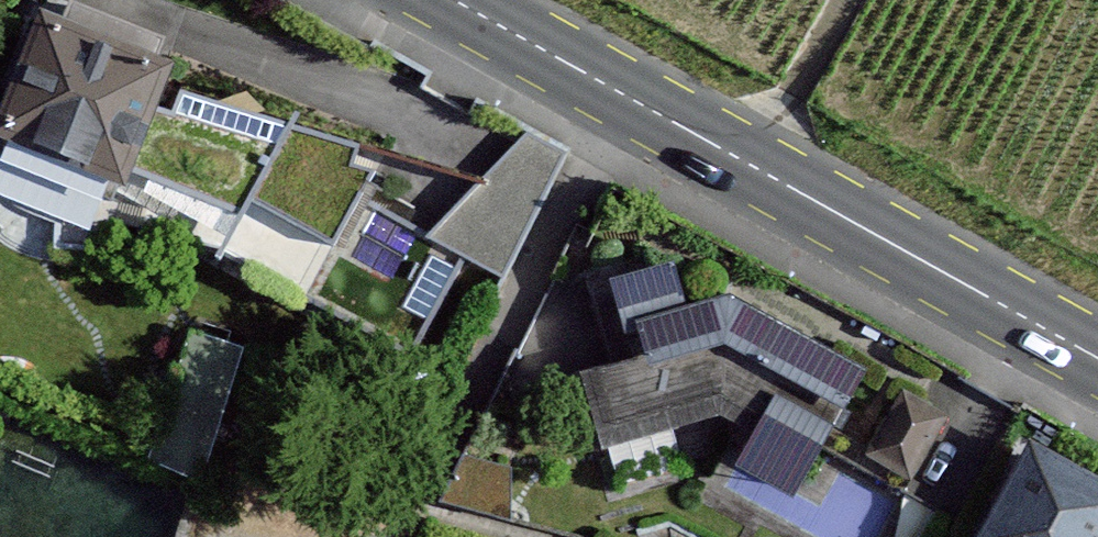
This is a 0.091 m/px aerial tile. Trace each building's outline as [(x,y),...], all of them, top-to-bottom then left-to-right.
[(52,4),(0,134),(0,199),(7,206),(36,181),(74,197),(72,236),(121,243),(123,207),(145,145),(181,55),(52,4)] [(464,253),(199,115),(178,156),(145,145),(123,207),(147,217),(150,211),(414,348),(464,253)] [(687,255),(599,279),(622,361),(600,367),(630,477),(687,461),(676,421),(734,405),(761,420),(731,474),(792,507),(822,453),(906,496),(949,412),(906,389),(873,451),(840,433),(879,360),(743,288),(699,300),(687,255)] [(1044,439),(996,532),(1005,536),(1097,536),(1097,467),(1044,439)] [(468,454),(441,505),(511,520),(514,465),(468,454)]
